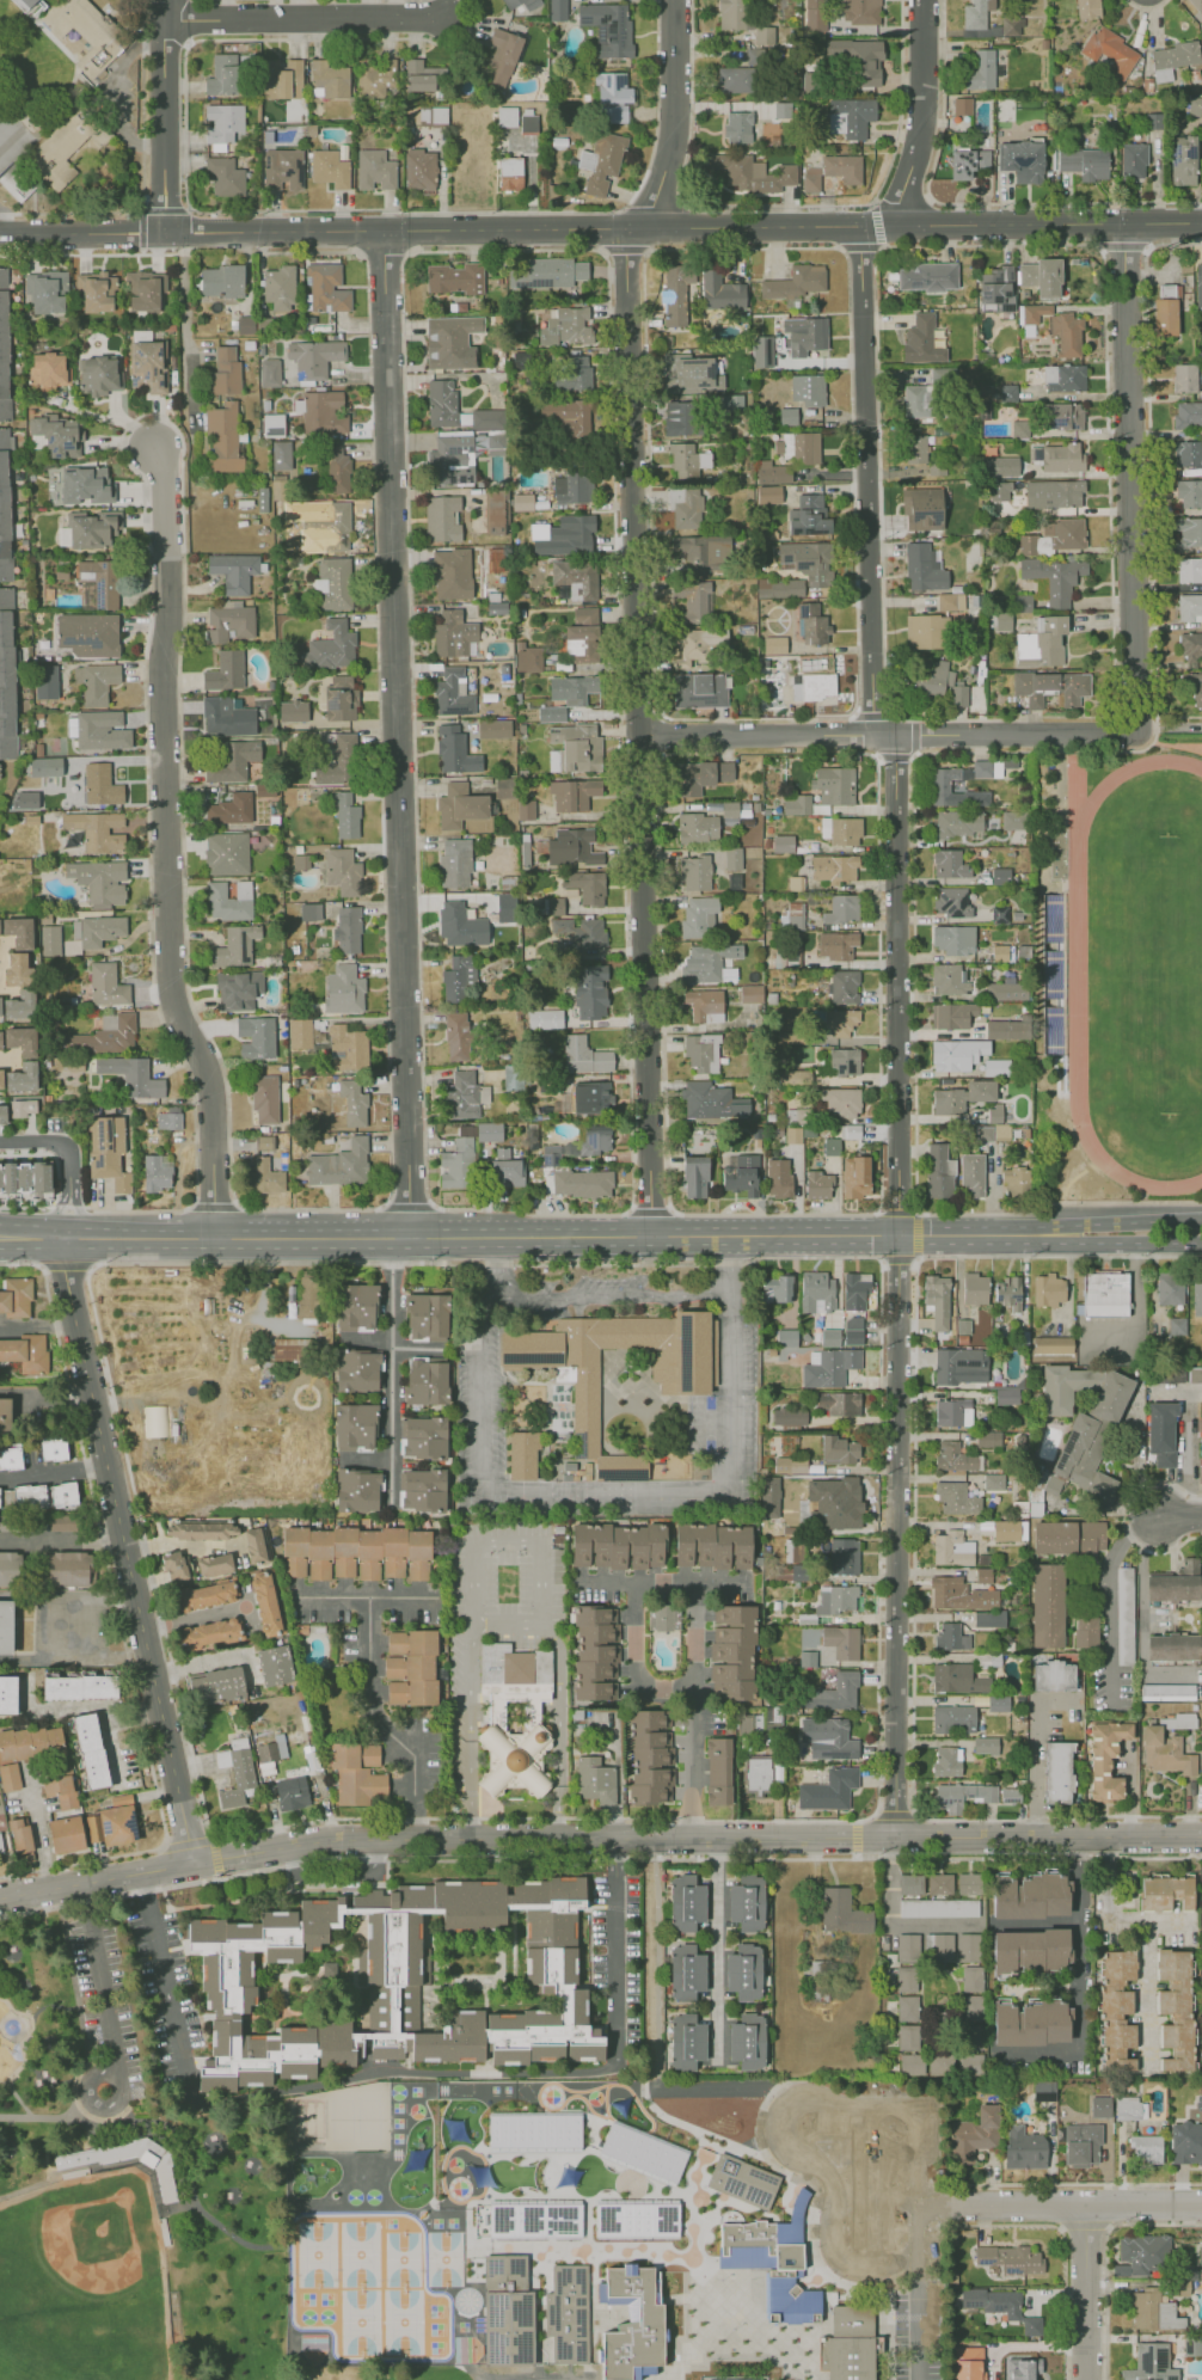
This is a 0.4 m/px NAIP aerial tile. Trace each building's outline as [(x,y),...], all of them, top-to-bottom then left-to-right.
[(22,13),(0,12),(0,0),(35,0),(22,13)] [(540,0),(501,0),(508,11),(521,2),(527,12),(541,2),(540,0)] [(548,20),(565,20),(566,0),(549,0),(548,20)] [(747,29),(747,0),(718,0),(717,29),(747,29)] [(805,32),(825,31),(824,0),(804,0),(805,32)] [(842,23),(879,23),(879,0),(842,0),(842,23)] [(1020,36),(1020,17),(1000,18),(1000,25),(986,25),(986,10),(994,10),(994,0),(969,0),(969,4),(962,5),(962,36),(1020,36)] [(1075,18),(1097,17),(1096,0),(1074,0),(1075,18)] [(1197,12),(1201,8),(1201,0),(1187,0),(1197,12)] [(577,25),(595,24),(595,57),(631,57),(631,17),(626,17),(625,4),(577,4),(577,25)] [(57,13),(49,7),(39,21),(60,37),(67,27),(54,17),(57,13)] [(1121,82),(1140,51),(1096,25),(1079,53),(1093,61),(1099,53),(1111,60),(1104,72),(1121,82)] [(773,44),(774,26),(754,26),(754,43),(773,44)] [(523,37),(498,29),(479,82),(497,88),(501,76),(508,79),(523,37)] [(879,86),(879,60),(883,60),(882,38),(824,39),(824,55),(848,54),(848,86),(879,86)] [(1149,48),(1154,82),(1172,79),(1170,67),(1200,63),(1197,41),(1149,48)] [(993,89),(994,49),(973,49),(973,69),(965,69),(965,89),(993,89)] [(204,78),(203,93),(235,94),(237,54),(211,53),(211,78),(204,78)] [(405,90),(434,90),(434,78),(446,78),(446,66),(422,66),(422,57),(405,57),(405,90)] [(301,59),(262,60),(263,98),(302,97),(301,59)] [(349,67),(326,66),(326,59),(313,59),(313,97),(348,98),(349,67)] [(356,98),(384,97),(384,86),(393,86),(393,66),(356,67),(356,98)] [(748,67),(717,67),(716,91),(748,92),(748,67)] [(625,72),(596,72),(596,122),(627,122),(627,102),(632,102),(632,87),(626,87),(625,72)] [(1201,117),(1201,98),(1188,97),(1187,116),(1201,117)] [(864,121),(876,121),(876,98),(827,99),(828,133),(842,133),(842,140),(865,140),(864,121)] [(971,98),(953,98),(952,114),(971,115),(971,98)] [(206,124),(207,151),(225,151),(225,141),(233,141),(232,131),(244,131),(243,104),(204,105),(204,124),(206,124)] [(446,106),(418,106),(418,124),(446,124),(446,106)] [(724,111),(724,142),(750,142),(750,111),(724,111)] [(520,133),(538,131),(536,114),(520,115),(520,133)] [(626,136),(596,130),(591,152),(579,149),(576,166),(588,168),(583,194),(603,197),(608,177),(617,178),(626,136)] [(1167,184),(1194,185),(1195,136),(1170,135),(1167,184)] [(1042,183),(1042,141),(1000,141),(1000,170),(1014,170),(1014,183),(1042,183)] [(1120,143),(1121,177),(1146,177),(1145,143),(1120,143)] [(1079,180),(1106,182),(1108,149),(1056,148),(1056,171),(1079,171),(1079,180)] [(302,149),(263,149),(263,188),(301,189),(302,149)] [(332,182),(332,189),(349,189),(349,160),(338,160),(338,149),(311,149),(309,180),(332,182)] [(356,189),(375,189),(394,189),(395,160),(384,160),(384,149),(356,149),(356,189)] [(404,190),(435,190),(435,149),(404,149),(404,190)] [(949,151),(950,180),(970,179),(970,170),(989,168),(988,149),(949,151)] [(796,164),(775,164),(775,173),(763,173),(763,161),(750,161),(750,154),(709,154),(709,167),(725,167),(725,184),(736,184),(736,191),(779,191),(780,185),(796,185),(796,164)] [(860,156),(822,156),(822,167),(802,168),(802,192),(820,192),(820,175),(841,175),(841,185),(861,185),(860,156)] [(57,193),(77,172),(61,157),(41,178),(57,193)] [(211,195),(244,196),(244,168),(233,167),(233,158),(204,157),(204,178),(213,178),(211,195)] [(587,280),(566,280),(568,287),(509,288),(509,271),(529,271),(528,258),(574,257),(574,263),(590,263),(587,280)] [(1062,257),(1036,258),(1036,263),(1020,263),(1020,286),(1035,286),(1035,299),(1063,298),(1062,257)] [(958,260),(958,289),(946,289),(946,294),(920,294),(920,287),(897,288),(897,262),(958,260)] [(476,263),(476,295),(465,295),(465,289),(444,289),(444,293),(429,293),(429,264),(452,264),(452,268),(461,268),(461,263),(476,263)] [(695,263),(664,264),(664,327),(687,327),(686,284),(695,284),(695,263)] [(243,264),(215,264),(215,268),(200,268),(200,294),(223,294),(223,298),(243,298),(243,264)] [(351,311),(330,311),(329,303),(325,303),(324,311),(311,311),(311,276),(305,276),(305,265),(341,264),(341,284),(331,284),(331,289),(350,289),(351,311)] [(1013,264),(1014,312),(981,313),(981,284),(992,284),(992,264),(1013,264)] [(288,309),(271,311),(271,300),(264,300),(264,270),(280,270),(280,265),(293,265),(294,303),(288,303),(288,309)] [(704,266),(704,307),(748,307),(748,284),(720,284),(720,266),(704,266)] [(826,289),(807,289),(807,298),(763,298),(763,282),(792,282),(792,266),(826,266),(826,289)] [(0,268),(0,420),(12,419),(11,397),(8,397),(7,362),(8,362),(5,268),(0,268)] [(69,292),(69,270),(41,270),(41,274),(25,274),(25,292),(30,292),(30,299),(35,299),(35,312),(65,312),(65,293),(57,293),(57,292),(69,292)] [(106,270),(97,271),(98,272),(74,274),(75,292),(82,292),(82,311),(112,309),(112,296),(104,296),(104,290),(108,290),(106,270)] [(157,270),(124,270),(124,281),(133,281),(133,298),(129,298),(129,308),(145,308),(145,313),(160,313),(160,275),(157,275),(157,270)] [(1179,335),(1155,335),(1154,299),(1160,299),(1160,286),(1180,286),(1180,300),(1178,300),(1179,335)] [(1051,303),(1023,305),(1024,325),(1040,325),(1040,314),(1053,314),(1051,303)] [(591,308),(560,309),(560,318),(547,318),(547,326),(538,327),(538,345),(595,345),(595,326),(584,326),(584,321),(593,321),(591,308)] [(932,311),(934,362),(904,363),(904,343),(907,342),(907,329),(916,329),(916,311),(932,311)] [(1060,312),(1073,312),(1073,318),(1084,318),(1084,329),(1079,329),(1079,346),(1083,346),(1083,356),(1057,356),(1057,352),(1060,352),(1060,335),(1051,335),(1051,317),(1059,317),(1060,312)] [(253,315),(237,315),(237,333),(253,333),(253,315)] [(484,315),(427,315),(427,369),(468,369),(467,331),(484,331),(484,315)] [(786,320),(824,320),(826,349),(809,350),(809,360),(786,360),(786,320)] [(773,336),(774,366),(752,367),(750,336),(773,336)] [(148,394),(167,394),(166,368),(162,368),(162,358),(167,358),(167,339),(151,339),(151,342),(129,343),(130,386),(136,386),(136,389),(148,389),(148,394)] [(345,361),(325,360),(326,380),(295,380),(295,357),(287,358),(287,342),(345,341),(345,361)] [(215,346),(235,345),(235,361),(239,361),(240,392),(209,393),(208,372),(216,372),(215,346)] [(55,385),(70,385),(70,367),(65,367),(65,355),(54,355),(54,351),(42,351),(42,354),(30,354),(31,366),(29,366),(29,367),(25,367),(25,375),(29,375),(29,387),(39,386),(39,389),(55,388),(55,385)] [(525,351),(526,369),(514,370),(513,352),(525,351)] [(187,354),(186,373),(196,373),(197,354),(187,354)] [(93,357),(93,356),(105,355),(105,358),(116,357),(116,372),(122,370),(122,389),(106,389),(106,395),(98,395),(98,398),(88,398),(88,393),(75,393),(74,360),(82,360),(82,357),(93,357)] [(687,356),(689,393),(670,394),(668,356),(687,356)] [(566,391),(590,391),(590,357),(565,357),(566,391)] [(278,360),(260,360),(260,387),(280,386),(278,360)] [(1198,363),(1198,391),(1182,392),(1182,387),(1175,387),(1175,363),(1198,363)] [(1056,366),(1085,366),(1086,389),(1048,391),(1048,382),(1056,382),(1056,366)] [(954,368),(930,368),(931,383),(954,382),(954,368)] [(823,375),(823,407),(807,407),(807,400),(792,400),(791,384),(803,382),(803,375),(823,375)] [(458,379),(459,424),(431,424),(430,380),(458,379)] [(1001,385),(1002,403),(1016,403),(1016,384),(1001,385)] [(907,387),(938,386),(938,416),(907,416),(907,387)] [(348,429),(330,429),(330,433),(302,434),(301,412),(293,412),(294,398),(303,399),(303,391),(342,389),(343,419),(347,418),(348,429)] [(717,411),(742,411),(742,395),(717,395),(717,411)] [(551,419),(584,422),(585,399),(553,398),(551,419)] [(222,399),(237,400),(237,458),(243,456),(244,471),(208,471),(207,458),(214,458),(213,436),(206,436),(204,407),(222,407),(222,399)] [(1177,401),(1201,402),(1201,428),(1173,428),(1173,416),(1177,416),(1177,401)] [(1042,406),(1043,433),(1084,430),(1084,410),(1079,410),(1079,405),(1042,406)] [(667,406),(666,437),(686,437),(687,406),(667,406)] [(473,410),(504,410),(505,429),(473,429),(473,410)] [(781,425),(798,425),(798,410),(781,410),(781,425)] [(27,417),(42,417),(42,413),(56,413),(56,419),(75,419),(75,423),(80,423),(80,430),(84,430),(84,441),(79,441),(79,456),(50,456),(50,447),(30,448),(30,434),(27,435),(27,417)] [(282,413),(262,415),(263,436),(283,436),(282,413)] [(1011,422),(1012,438),(1031,437),(1031,421),(1011,422)] [(12,581),(12,558),(8,558),(8,540),(12,539),(10,485),(7,485),(6,450),(13,449),(13,436),(8,436),(7,428),(0,428),(0,581),(12,581)] [(793,433),(795,465),(821,465),(820,433),(793,433)] [(907,435),(907,465),(926,464),(926,435),(907,435)] [(473,436),(437,436),(437,452),(431,452),(431,480),(449,479),(449,465),(473,464),(473,436)] [(486,450),(508,449),(507,436),(486,436),(486,450)] [(289,470),(271,470),(272,441),(289,441),(289,470)] [(1177,466),(1201,466),(1201,441),(1177,442),(1177,466)] [(670,444),(670,478),(703,478),(703,471),(712,471),(712,452),(695,452),(695,444),(670,444)] [(1045,446),(1077,444),(1077,454),(1084,454),(1085,470),(1041,471),(1041,461),(1045,461),(1045,446)] [(930,455),(930,474),(948,474),(946,455),(930,455)] [(350,492),(323,492),(323,474),(329,474),(327,461),(333,460),(333,456),(345,456),(345,461),(350,461),(350,492)] [(982,458),(1018,456),(1018,476),(983,477),(982,458)] [(758,460),(758,484),(791,484),(791,468),(773,468),(773,460),(758,460)] [(61,466),(106,466),(106,476),(109,476),(109,483),(115,483),(115,502),(90,502),(90,498),(78,498),(78,502),(62,502),(61,466)] [(556,468),(557,504),(583,504),(583,468),(556,468)] [(283,475),(270,477),(273,501),(287,499),(283,475)] [(1176,480),(1201,480),(1201,491),(1201,493),(1201,507),(1183,508),(1183,497),(1177,497),(1176,480)] [(988,481),(1011,481),(1012,490),(1007,490),(1008,501),(989,502),(988,481)] [(1086,481),(1025,483),(1025,508),(1080,508),(1080,493),(1086,493),(1086,481)] [(706,489),(707,527),(675,528),(675,505),(688,505),(688,489),(706,489)] [(759,505),(780,505),(780,489),(758,489),(759,505)] [(903,489),(939,489),(939,529),(903,529),(903,489)] [(508,491),(509,534),(489,534),(487,492),(508,491)] [(798,492),(824,491),(824,505),(799,507),(798,492)] [(515,511),(534,510),(534,493),(515,495),(515,511)] [(461,496),(427,497),(428,541),(462,541),(461,523),(455,523),(455,511),(461,511),(461,496)] [(348,550),(320,551),(320,529),(305,530),(305,519),(329,517),(329,502),(349,502),(350,532),(347,532),(348,550)] [(56,526),(66,526),(66,511),(85,511),(85,515),(94,515),(94,510),(121,510),(121,528),(108,528),(109,533),(110,533),(110,547),(70,548),(70,545),(57,545),(56,526)] [(789,535),(832,535),(830,520),(822,521),(822,510),(798,511),(798,522),(789,522),(789,535)] [(525,528),(548,529),(548,515),(525,515),(525,528)] [(1172,516),(1201,516),(1201,546),(1177,546),(1177,539),(1180,539),(1180,532),(1172,532),(1172,516)] [(562,517),(591,517),(593,551),(562,551),(562,517)] [(1057,517),(1086,517),(1087,547),(1055,547),(1055,536),(1044,536),(1044,525),(1057,523),(1057,517)] [(1022,536),(1022,554),(1038,554),(1038,536),(1022,536)] [(686,540),(687,576),(725,575),(725,568),(715,568),(713,540),(686,540)] [(908,542),(908,590),(949,591),(949,570),(942,570),(942,560),(933,560),(933,542),(908,542)] [(780,546),(832,545),(833,585),(807,585),(807,575),(796,575),(796,564),(780,564),(780,546)] [(436,553),(437,597),(458,596),(456,552),(436,553)] [(1177,556),(1178,581),(1201,579),(1201,555),(1177,556)] [(207,573),(223,573),(223,595),(249,595),(249,575),(259,575),(259,556),(207,556),(207,573)] [(352,609),(339,609),(341,612),(313,613),(313,593),(327,593),(327,578),(319,578),(319,575),(317,573),(317,566),(319,566),(318,558),(350,558),(352,609)] [(75,560),(76,582),(94,581),(94,609),(117,609),(117,560),(75,560)] [(553,583),(588,583),(588,560),(553,560),(553,583)] [(1022,560),(1084,560),(1084,576),(1075,576),(1075,584),(1071,587),(1071,618),(1044,617),(1044,579),(1022,579),(1022,560)] [(763,597),(805,597),(805,579),(787,579),(787,583),(773,583),(774,590),(763,590),(763,597)] [(712,582),(670,582),(671,599),(685,597),(685,609),(680,609),(681,624),(705,622),(705,593),(712,593),(712,582)] [(0,588),(0,758),(17,757),(17,734),(14,734),(13,717),(16,717),(14,645),(12,645),(11,609),(13,608),(13,588),(0,588)] [(937,610),(964,610),(964,593),(937,594),(937,610)] [(1178,595),(1178,622),(1197,622),(1197,615),(1201,615),(1201,594),(1178,595)] [(1032,597),(1014,597),(1014,614),(1032,613),(1032,597)] [(486,614),(508,614),(508,603),(486,603),(486,614)] [(801,605),(801,645),(829,645),(829,618),(820,618),(820,605),(801,605)] [(254,638),(253,606),(208,607),(208,628),(203,628),(204,644),(227,643),(227,628),(234,628),(234,638),(254,638)] [(434,624),(434,657),(470,657),(470,645),(479,645),(479,620),(460,621),(460,608),(443,608),(443,624),(434,624)] [(576,620),(593,620),(593,609),(576,609),(576,620)] [(56,613),(117,613),(117,644),(118,644),(118,657),(69,657),(69,648),(56,648),(56,613)] [(995,613),(1011,614),(1010,628),(995,627),(995,613)] [(354,664),(333,665),(333,668),(301,668),(300,651),(307,651),(307,640),(332,639),(331,630),(325,630),(325,618),(345,617),(345,631),(355,631),(356,645),(352,645),(354,664)] [(903,617),(949,617),(949,649),(904,649),(903,617)] [(1067,619),(1068,633),(1063,633),(1063,664),(1018,665),(1018,661),(1036,661),(1036,633),(1044,633),(1044,620),(1067,619)] [(568,642),(594,640),(594,627),(566,627),(568,642)] [(674,631),(715,630),(715,665),(697,667),(697,658),(691,658),(692,668),(675,668),(675,657),(681,657),(681,644),(674,644),(674,631)] [(1017,632),(1017,657),(1034,657),(1032,632),(1017,632)] [(1180,636),(1201,635),(1201,656),(1180,657),(1180,636)] [(766,657),(787,656),(786,640),(766,640),(766,657)] [(519,648),(541,648),(540,670),(519,670),(519,648)] [(202,670),(217,670),(217,649),(243,649),(244,688),(202,689),(202,670)] [(949,663),(943,695),(921,691),(927,665),(936,668),(938,661),(949,663)] [(57,698),(56,664),(35,664),(35,698),(57,698)] [(73,682),(72,667),(81,667),(81,665),(119,664),(119,683),(106,683),(108,706),(82,707),(81,682),(73,682)] [(436,680),(437,713),(476,712),(474,695),(460,695),(460,679),(465,679),(464,667),(442,667),(442,680),(436,680)] [(675,675),(726,673),(728,706),(676,709),(675,675)] [(1189,674),(1189,691),(1194,691),(1195,710),(1201,709),(1201,673),(1189,674)] [(354,719),(325,720),(324,685),(330,685),(330,675),(350,674),(352,689),(348,689),(348,693),(349,701),(348,707),(355,706),(354,719)] [(836,674),(802,674),(802,683),(792,683),(792,700),(826,700),(826,694),(836,694),(836,674)] [(1016,674),(1090,674),(1090,697),(1080,697),(1080,709),(1063,709),(1063,692),(1045,692),(1045,709),(1028,709),(1028,695),(1016,695),(1016,674)] [(590,680),(552,680),(552,699),(568,699),(568,709),(589,709),(590,680)] [(950,686),(950,704),(969,704),(969,686),(950,686)] [(202,697),(232,695),(232,707),(254,707),(256,734),(215,735),(214,732),(206,732),(206,717),(202,717),(202,697)] [(307,720),(278,722),(278,701),(292,701),(292,699),(298,699),(298,703),(306,700),(307,720)] [(566,722),(531,723),(529,700),(547,699),(547,709),(565,707),(566,722)] [(75,748),(130,747),(130,729),(109,729),(109,725),(122,725),(122,710),(74,711),(75,717),(66,717),(67,737),(75,737),(75,748)] [(482,738),(511,738),(511,720),(480,722),(482,738)] [(440,724),(441,773),(462,772),(461,724),(440,724)] [(550,726),(590,725),(591,771),(563,771),(562,742),(550,742),(550,726)] [(313,731),(295,731),(295,749),(313,749),(313,731)] [(356,780),(343,780),(343,784),(309,785),(309,765),(332,765),(332,746),(335,746),(335,734),(356,732),(356,780)] [(259,740),(260,760),(245,761),(246,780),(204,781),(203,763),(225,763),(225,741),(259,740)] [(29,775),(61,775),(61,756),(29,757),(29,775)] [(1018,760),(973,759),(973,775),(1001,775),(1001,769),(1018,769),(1018,760)] [(84,803),(123,803),(123,784),(110,784),(110,762),(84,762),(84,803)] [(734,762),(676,763),(677,802),(704,801),(704,787),(716,786),(716,779),(734,779),(734,762)] [(815,765),(853,766),(852,805),(822,805),(822,787),(815,787),(815,765)] [(992,792),(951,793),(951,783),(959,783),(959,769),(932,769),(932,806),(992,806),(992,792)] [(498,775),(521,775),(520,796),(497,796),(498,775)] [(447,781),(447,797),(439,797),(440,829),(464,829),(462,820),(490,820),(489,796),(468,796),(468,780),(447,781)] [(551,783),(589,783),(590,811),(557,812),(557,796),(551,797),(551,783)] [(216,804),(204,804),(206,822),(251,822),(251,791),(231,791),(231,801),(216,801),(216,804)] [(360,838),(337,838),(337,806),(330,806),(330,791),(350,791),(350,805),(360,805),(360,838)] [(37,792),(17,792),(17,799),(11,799),(12,809),(38,808),(37,792)] [(812,795),(812,816),(784,816),(784,801),(797,801),(797,796),(812,795)] [(515,802),(533,801),(533,821),(516,821),(515,802)] [(723,804),(737,803),(738,816),(724,817),(723,804)] [(82,852),(124,851),(124,833),(108,833),(108,827),(124,827),(123,811),(60,812),(60,829),(82,829),(82,852)] [(1006,811),(1031,812),(1031,832),(1005,832),(1006,811)] [(983,815),(939,814),(939,826),(933,826),(933,839),(956,840),(956,833),(971,834),(971,829),(982,829),(983,815)] [(681,844),(709,844),(709,840),(718,840),(718,818),(701,818),(701,815),(680,815),(681,844)] [(832,818),(832,845),(864,845),(864,818),(832,818)] [(594,828),(594,841),(589,841),(589,854),(602,853),(602,864),(548,865),(548,840),(559,840),(558,829),(594,828)] [(203,848),(206,848),(206,833),(247,832),(249,872),(207,873),(207,863),(204,863),(203,848)] [(775,836),(793,835),(795,852),(775,853),(775,836)] [(533,838),(533,872),(523,871),(523,836),(533,838)] [(446,840),(472,840),(472,889),(446,889),(446,840)] [(361,895),(338,896),(338,884),(325,885),(325,847),(352,848),(351,863),(361,863),(361,895)] [(742,848),(742,870),(726,870),(726,848),(742,848)] [(974,877),(933,878),(933,851),(961,851),(961,866),(974,866),(974,877)] [(710,855),(710,890),(685,890),(685,882),(680,882),(680,855),(710,855)] [(858,855),(812,855),(812,878),(830,878),(830,883),(858,882),(858,855)] [(63,861),(125,860),(125,879),(116,881),(116,883),(123,883),(123,889),(124,889),(125,898),(123,898),(124,903),(111,904),(111,902),(87,903),(87,884),(75,884),(75,877),(63,877),(63,861)] [(992,866),(992,884),(1012,884),(1012,866),(992,866)] [(569,875),(603,873),(605,908),(581,908),(579,888),(570,888),(569,875)] [(789,877),(789,892),(803,892),(803,877),(789,877)] [(207,881),(226,881),(226,897),(234,897),(234,881),(251,879),(252,919),(220,920),(220,916),(210,916),(209,901),(207,901),(207,881)] [(940,890),(939,913),(946,913),(946,916),(974,918),(974,907),(969,907),(969,890),(940,890)] [(514,894),(497,894),(498,922),(515,922),(514,894)] [(859,895),(859,921),(823,922),(823,913),(832,913),(832,895),(859,895)] [(1042,895),(1042,1056),(1061,1056),(1061,895),(1042,895)] [(719,897),(686,898),(687,919),(681,919),(681,937),(703,937),(703,916),(719,916),(719,897)] [(444,898),(444,945),(491,944),(491,919),(465,919),(465,898),(444,898)] [(804,903),(804,930),(787,930),(787,903),(804,903)] [(358,953),(337,953),(337,938),(332,938),(331,927),(337,928),(337,907),(361,907),(361,933),(357,933),(358,953)] [(993,907),(993,925),(1008,925),(1010,908),(993,907)] [(72,920),(79,919),(79,918),(125,916),(125,936),(114,936),(114,939),(100,939),(100,947),(80,949),(80,938),(72,938),(72,920)] [(33,950),(32,918),(2,918),(2,931),(2,934),(14,934),(14,937),(13,937),(13,950),(24,950),(33,950)] [(605,919),(606,946),(571,949),(571,928),(584,927),(584,920),(605,919)] [(39,925),(60,925),(60,953),(39,955),(39,925)] [(209,965),(209,947),(226,947),(225,926),(247,925),(260,925),(260,938),(250,938),(250,965),(209,965)] [(932,927),(975,927),(975,956),(946,956),(946,947),(932,947),(932,927)] [(861,934),(821,934),(821,956),(828,956),(828,962),(852,962),(852,946),(861,946),(861,934)] [(692,947),(730,946),(730,959),(723,959),(723,975),(713,976),(713,981),(681,982),(681,968),(697,967),(697,959),(693,959),(692,947)] [(992,946),(992,961),(1008,961),(1008,946),(992,946)] [(32,984),(32,968),(26,968),(26,952),(24,952),(7,952),(7,965),(8,965),(8,968),(5,968),(5,984),(24,984),(32,984)] [(474,955),(476,988),(464,988),(465,1005),(444,1005),(443,955),(474,955)] [(721,981),(731,981),(730,958),(721,958),(721,981)] [(90,962),(115,961),(115,983),(129,983),(129,1002),(91,1004),(90,962)] [(363,1011),(323,1012),(323,996),(327,996),(327,973),(333,973),(333,964),(354,963),(355,977),(364,977),(364,990),(362,992),(363,1011)] [(609,964),(612,1018),(578,1019),(576,965),(609,964)] [(933,964),(933,993),(974,993),(974,982),(963,982),(963,964),(933,964)] [(215,971),(263,970),(263,992),(254,993),(254,999),(253,999),(253,1010),(220,1011),(219,989),(215,989),(215,971)] [(860,971),(833,971),(833,1004),(860,1004),(860,994),(857,994),(857,983),(860,983),(860,971)] [(1028,981),(1028,1001),(987,1000),(987,980),(1028,981)] [(762,985),(740,985),(740,1003),(762,1003),(762,985)] [(4,1018),(36,1018),(35,987),(24,988),(19,988),(19,1000),(17,1000),(17,999),(2,999),(2,1002),(4,1018)] [(685,993),(724,990),(725,1013),(706,1013),(707,1024),(693,1024),(693,1005),(685,1005),(685,993)] [(980,1006),(932,1005),(932,1030),(968,1031),(968,1017),(980,1017),(980,1006)] [(563,1028),(563,1009),(528,1010),(528,1028),(563,1028)] [(449,1011),(450,1060),(471,1059),(468,1010),(449,1011)] [(859,1010),(826,1010),(826,1028),(829,1028),(829,1037),(851,1037),(851,1024),(859,1024),(859,1010)] [(60,1035),(92,1035),(92,1029),(100,1029),(100,1014),(116,1014),(116,1012),(134,1012),(135,1032),(133,1032),(133,1048),(124,1048),(124,1051),(60,1053),(60,1035)] [(235,1017),(274,1016),(275,1057),(240,1059),(240,1043),(250,1043),(249,1036),(235,1036),(235,1017)] [(288,1018),(289,1048),(312,1048),(309,1019),(288,1018)] [(988,1038),(1023,1038),(1024,1022),(988,1020),(988,1038)] [(327,1024),(327,1032),(330,1032),(329,1048),(331,1048),(332,1069),(367,1068),(366,1031),(344,1031),(344,1024),(327,1024)] [(2,1028),(36,1026),(36,1057),(29,1057),(20,1057),(19,1050),(19,1045),(17,1045),(17,1047),(4,1047),(4,1041),(2,1028)] [(777,1044),(797,1044),(796,1032),(776,1032),(777,1044)] [(682,1033),(718,1033),(718,1071),(691,1071),(691,1055),(682,1055),(682,1033)] [(564,1036),(564,1073),(615,1073),(614,1053),(589,1053),(589,1035),(564,1036)] [(989,1042),(934,1042),(934,1071),(971,1071),(971,1066),(979,1066),(979,1054),(989,1054),(989,1042)] [(830,1049),(859,1049),(860,1078),(838,1078),(838,1067),(830,1067),(830,1049)] [(94,1073),(123,1073),(123,1097),(164,1097),(164,1078),(147,1078),(148,1057),(94,1057),(94,1073)] [(985,1073),(1012,1073),(1012,1060),(985,1059),(985,1073)] [(4,1091),(36,1091),(36,1060),(29,1060),(19,1060),(20,1069),(20,1073),(17,1073),(17,1072),(4,1072),(4,1078),(4,1091)] [(504,1090),(521,1089),(520,1065),(504,1065),(504,1090)] [(477,1069),(478,1115),(449,1116),(448,1087),(454,1087),(453,1071),(477,1069)] [(777,1072),(812,1072),(812,1085),(777,1085),(777,1072)] [(249,1075),(277,1074),(277,1122),(257,1123),(257,1109),(251,1109),(251,1096),(249,1096),(249,1075)] [(367,1127),(345,1127),(344,1094),(338,1094),(337,1079),(367,1079),(367,1127)] [(715,1080),(715,1118),(687,1118),(687,1102),(681,1102),(681,1090),(687,1090),(687,1080),(715,1080)] [(970,1081),(969,1099),(995,1099),(995,1082),(970,1081)] [(587,1084),(587,1114),(614,1114),(614,1084),(587,1084)] [(491,1085),(491,1102),(482,1102),(482,1086),(491,1085)] [(822,1090),(861,1090),(861,1110),(857,1110),(857,1118),(838,1118),(838,1109),(822,1110),(822,1090)] [(934,1091),(964,1091),(964,1112),(933,1112),(934,1091)] [(730,1097),(747,1097),(747,1117),(730,1117),(730,1097)] [(36,1099),(10,1100),(10,1114),(10,1118),(25,1117),(25,1112),(36,1112),(36,1110),(36,1099)] [(1002,1105),(1001,1123),(988,1123),(988,1108),(994,1109),(995,1104),(1002,1105)] [(789,1110),(789,1123),(803,1123),(803,1110),(789,1110)] [(157,1129),(181,1129),(181,1113),(157,1112),(157,1129)] [(759,1123),(768,1124),(768,1115),(760,1115),(759,1123)] [(111,1194),(130,1194),(130,1171),(119,1172),(118,1153),(123,1152),(122,1116),(85,1117),(87,1179),(111,1178),(111,1194)] [(476,1124),(501,1123),(502,1143),(477,1143),(476,1124)] [(994,1140),(1009,1140),(1009,1124),(994,1124),(994,1140)] [(468,1125),(470,1147),(454,1148),(454,1139),(459,1139),(458,1125),(468,1125)] [(845,1140),(861,1141),(861,1125),(846,1125),(845,1140)] [(771,1137),(783,1137),(783,1127),(771,1127),(771,1137)] [(976,1127),(993,1127),(992,1141),(976,1140),(976,1127)] [(611,1128),(611,1153),(579,1153),(579,1142),(585,1142),(585,1129),(611,1128)] [(787,1128),(787,1145),(803,1145),(803,1128),(787,1128)] [(254,1149),(256,1149),(274,1149),(274,1135),(254,1135),(254,1149)] [(367,1135),(349,1135),(350,1152),(337,1151),(337,1155),(329,1155),(309,1154),(306,1154),(307,1183),(366,1182),(364,1152),(367,1152),(367,1135)] [(824,1139),(840,1137),(840,1154),(824,1154),(824,1139)] [(579,1142),(541,1142),(541,1166),(564,1166),(564,1154),(579,1153),(579,1142)] [(930,1142),(927,1200),(956,1201),(957,1177),(944,1177),(945,1143),(930,1142)] [(493,1161),(496,1161),(496,1149),(519,1149),(520,1185),(493,1185),(493,1161)] [(963,1151),(963,1188),(969,1188),(969,1196),(986,1196),(986,1151),(963,1151)] [(442,1152),(468,1152),(470,1186),(441,1186),(441,1173),(449,1173),(449,1166),(442,1166),(442,1152)] [(142,1154),(160,1154),(160,1166),(172,1166),(172,1176),(170,1176),(171,1186),(159,1186),(159,1191),(143,1191),(142,1154)] [(758,1154),(758,1196),(747,1196),(748,1190),(720,1190),(720,1164),(734,1164),(734,1154),(758,1154)] [(269,1171),(284,1170),(284,1191),(241,1192),(241,1171),(253,1171),(252,1157),(256,1157),(269,1157),(269,1171)] [(683,1159),(707,1160),(707,1196),(682,1196),(683,1159)] [(768,1160),(768,1195),(793,1195),(793,1160),(768,1160)] [(50,1162),(15,1163),(0,1164),(0,1193),(51,1191),(50,1162)] [(845,1166),(846,1198),(861,1198),(861,1195),(871,1195),(871,1183),(867,1183),(867,1177),(871,1177),(871,1166),(845,1166)] [(1004,1167),(1031,1168),(1031,1179),(1024,1179),(1024,1196),(1008,1196),(1008,1182),(1004,1182),(1004,1167)] [(554,1173),(612,1171),(612,1196),(576,1197),(576,1192),(556,1194),(554,1173)] [(808,1171),(808,1198),(830,1200),(830,1177),(822,1177),(822,1171),(808,1171)] [(802,1272),(802,1313),(815,1313),(815,1300),(823,1300),(823,1311),(834,1311),(835,1272),(802,1272)] [(872,1274),(845,1272),(844,1308),(865,1308),(865,1296),(872,1296),(872,1274)] [(965,1274),(965,1290),(956,1290),(956,1307),(989,1307),(989,1272),(965,1274)] [(1034,1277),(1047,1277),(1047,1272),(1057,1272),(1057,1278),(1066,1278),(1066,1299),(1056,1299),(1057,1307),(1035,1307),(1034,1277)] [(1084,1274),(1129,1274),(1129,1318),(1084,1317),(1084,1274)] [(315,1319),(317,1276),(298,1275),(296,1318),(315,1319)] [(1158,1275),(1159,1305),(1184,1305),(1184,1275),(1158,1275)] [(792,1276),(761,1276),(761,1289),(775,1289),(775,1300),(792,1300),(792,1276)] [(925,1276),(937,1276),(937,1282),(948,1282),(948,1331),(937,1331),(937,1314),(924,1314),(925,1276)] [(4,1277),(4,1289),(0,1289),(0,1312),(5,1312),(5,1317),(29,1317),(29,1300),(32,1300),(32,1277),(4,1277)] [(1020,1277),(1022,1313),(1012,1314),(1012,1307),(998,1307),(996,1287),(1007,1287),(1007,1277),(1020,1277)] [(1194,1317),(1201,1317),(1201,1284),(1194,1284),(1194,1317)] [(337,1287),(337,1333),(375,1333),(375,1287),(337,1287)] [(409,1295),(409,1342),(447,1342),(447,1295),(409,1295)] [(717,1308),(669,1308),(669,1315),(552,1315),(552,1327),(497,1329),(498,1369),(552,1369),(552,1381),(571,1381),(570,1433),(570,1456),(585,1456),(594,1456),(594,1478),(596,1478),(648,1478),(646,1468),(646,1455),(593,1455),(593,1344),(655,1344),(656,1393),(717,1392),(717,1308)] [(846,1317),(846,1342),(861,1343),(863,1317),(846,1317)] [(1171,1319),(1171,1337),(1183,1337),(1183,1319),(1171,1319)] [(957,1320),(957,1335),(973,1335),(971,1320),(957,1320)] [(824,1344),(839,1344),(839,1329),(824,1329),(824,1344)] [(779,1344),(798,1345),(798,1330),(779,1330),(779,1344)] [(19,1335),(19,1339),(0,1339),(0,1361),(19,1361),(19,1373),(35,1373),(35,1372),(48,1372),(47,1350),(44,1350),(43,1333),(19,1335)] [(1072,1337),(1034,1336),(1033,1353),(1072,1354),(1072,1337)] [(274,1339),(295,1339),(295,1357),(274,1357),(274,1339)] [(863,1349),(821,1348),(820,1363),(805,1363),(804,1385),(846,1386),(846,1367),(863,1367),(863,1349)] [(339,1349),(339,1396),(378,1396),(378,1349),(339,1349)] [(979,1350),(934,1350),(934,1385),(957,1385),(957,1369),(979,1369),(979,1350)] [(407,1360),(407,1406),(446,1406),(446,1360),(407,1360)] [(1071,1366),(1071,1415),(1044,1416),(1043,1366),(1071,1366)] [(1106,1367),(1087,1412),(1117,1424),(1136,1380),(1106,1367)] [(1147,1381),(1185,1381),(1185,1368),(1147,1367),(1147,1381)] [(1201,1382),(1201,1367),(1191,1367),(1191,1382),(1201,1382)] [(985,1386),(1017,1386),(1017,1407),(985,1407),(985,1386)] [(814,1392),(861,1392),(861,1415),(828,1413),(828,1407),(814,1407),(814,1392)] [(973,1397),(936,1397),(936,1427),(964,1427),(964,1409),(973,1409),(973,1397)] [(11,1434),(0,1434),(0,1398),(11,1398),(11,1434)] [(1178,1403),(1148,1404),(1149,1454),(1158,1453),(1159,1466),(1176,1466),(1175,1416),(1178,1416),(1178,1403)] [(338,1404),(339,1450),(376,1450),(376,1404),(338,1404)] [(168,1406),(143,1406),(144,1437),(169,1437),(168,1406)] [(772,1425),(806,1425),(806,1409),(773,1409),(772,1425)] [(1079,1412),(1114,1429),(1092,1474),(1068,1462),(1081,1436),(1071,1430),(1079,1412)] [(407,1416),(407,1462),(444,1462),(444,1416),(407,1416)] [(509,1433),(510,1479),(538,1479),(538,1433),(509,1433)] [(823,1434),(822,1460),(861,1461),(863,1444),(839,1444),(839,1434),(823,1434)] [(39,1441),(49,1440),(49,1439),(65,1437),(67,1459),(51,1460),(51,1459),(42,1460),(39,1441)] [(979,1470),(940,1468),(940,1442),(961,1442),(961,1453),(979,1453),(979,1470)] [(6,1468),(0,1468),(0,1450),(4,1449),(4,1448),(19,1446),(22,1468),(6,1470),(6,1468)] [(1050,1472),(1062,1450),(1068,1453),(1065,1461),(1072,1466),(1065,1479),(1050,1472)] [(777,1468),(807,1470),(807,1455),(777,1454),(777,1468)] [(341,1466),(341,1513),(379,1513),(379,1466),(341,1466)] [(407,1468),(407,1515),(446,1515),(446,1468),(407,1468)] [(985,1473),(985,1490),(1005,1490),(1005,1473),(985,1473)] [(1097,1473),(1117,1484),(1104,1508),(1092,1501),(1096,1493),(1088,1490),(1097,1473)] [(823,1477),(823,1519),(854,1519),(854,1477),(823,1477)] [(1049,1477),(1062,1483),(1056,1497),(1042,1491),(1049,1477)] [(937,1480),(969,1480),(969,1496),(981,1496),(982,1514),(943,1515),(943,1495),(937,1495),(937,1480)] [(49,1485),(59,1484),(59,1483),(74,1482),(76,1503),(61,1504),(61,1503),(51,1504),(49,1485)] [(13,1486),(27,1484),(29,1485),(43,1484),(45,1503),(31,1505),(31,1507),(17,1509),(13,1486)] [(1010,1515),(1041,1515),(1041,1502),(1010,1502),(1010,1515)] [(51,1515),(79,1515),(79,1533),(51,1533),(51,1515)] [(19,1531),(19,1517),(0,1517),(0,1530),(19,1531)] [(994,1521),(1020,1521),(1020,1542),(994,1542),(994,1521)] [(168,1525),(262,1522),(268,1560),(244,1565),(234,1540),(170,1541),(168,1525)] [(1035,1523),(1035,1556),(1096,1556),(1096,1548),(1105,1548),(1105,1523),(1035,1523)] [(286,1528),(429,1529),(429,1582),(284,1581),(286,1528)] [(974,1542),(974,1564),(936,1564),(936,1535),(945,1536),(945,1529),(964,1529),(964,1542),(974,1542)] [(832,1536),(832,1572),(861,1572),(861,1536),(832,1536)] [(574,1565),(667,1565),(667,1540),(574,1540),(574,1565)] [(670,1565),(765,1565),(765,1541),(670,1541),(670,1565)] [(197,1556),(231,1548),(234,1569),(201,1575),(197,1556)] [(20,1583),(0,1583),(0,1551),(16,1551),(16,1553),(20,1553),(20,1583)] [(43,1551),(85,1551),(85,1553),(92,1553),(92,1564),(87,1564),(87,1583),(43,1582),(43,1551)] [(182,1551),(189,1578),(167,1584),(159,1557),(182,1551)] [(1198,1558),(1200,1601),(1147,1603),(1147,1578),(1180,1577),(1179,1559),(1198,1558)] [(1034,1565),(1034,1648),(1065,1648),(1065,1565),(1034,1565)] [(976,1584),(992,1584),(992,1569),(977,1569),(976,1584)] [(1118,1569),(1118,1666),(1135,1666),(1135,1569),(1118,1569)] [(270,1575),(284,1633),(262,1639),(247,1581),(270,1575)] [(933,1576),(932,1607),(1001,1609),(1001,1593),(962,1591),(962,1577),(933,1576)] [(176,1595),(235,1582),(239,1597),(179,1611),(176,1595)] [(822,1587),(822,1615),(858,1617),(859,1588),(822,1587)] [(13,1654),(14,1600),(0,1600),(0,1654),(13,1654)] [(577,1605),(576,1699),(620,1699),(620,1606),(577,1605)] [(652,1630),(676,1630),(676,1605),(652,1605),(652,1630)] [(755,1607),(756,1699),(719,1700),(718,1607),(755,1607)] [(975,1627),(1005,1627),(1005,1613),(975,1613),(975,1627)] [(182,1628),(238,1615),(243,1638),(188,1650),(182,1628)] [(1078,1618),(1097,1618),(1097,1646),(1072,1646),(1072,1628),(1078,1628),(1078,1618)] [(939,1623),(939,1646),(970,1646),(969,1636),(961,1636),(961,1623),(939,1623)] [(642,1625),(626,1625),(626,1659),(643,1659),(642,1625)] [(822,1628),(860,1627),(861,1657),(840,1658),(839,1642),(822,1642),(822,1628)] [(388,1630),(388,1703),(437,1703),(437,1630),(388,1630)] [(1147,1637),(1200,1636),(1201,1662),(1148,1663),(1147,1637)] [(257,1650),(265,1687),(294,1680),(286,1644),(257,1650)] [(479,1645),(550,1645),(550,1697),(479,1697),(479,1645)] [(799,1667),(815,1667),(815,1651),(799,1651),(799,1667)] [(976,1668),(1001,1668),(1001,1654),(976,1654),(976,1668)] [(1035,1664),(1047,1664),(1047,1660),(1062,1660),(1062,1664),(1074,1664),(1074,1688),(1036,1689),(1035,1664)] [(932,1662),(971,1662),(971,1679),(987,1679),(987,1692),(933,1692),(932,1662)] [(192,1675),(240,1667),(246,1697),(198,1706),(192,1675)] [(860,1669),(836,1670),(836,1688),(799,1691),(801,1710),(857,1707),(855,1685),(860,1685),(860,1669)] [(43,1698),(118,1699),(118,1675),(44,1675),(43,1698)] [(17,1715),(19,1677),(0,1676),(0,1715),(17,1715)] [(1143,1683),(1195,1683),(1195,1700),(1143,1700),(1143,1683)] [(987,1711),(1009,1712),(1009,1696),(988,1695),(987,1711)] [(764,1707),(765,1726),(781,1726),(781,1707),(764,1707)] [(936,1707),(975,1707),(975,1734),(936,1734),(936,1707)] [(73,1717),(87,1787),(112,1783),(98,1712),(73,1717)] [(1177,1712),(1198,1712),(1198,1729),(1163,1730),(1163,1719),(1177,1719),(1177,1712)] [(634,1713),(634,1805),(673,1805),(673,1713),(634,1713)] [(761,1733),(761,1715),(738,1714),(738,1733),(761,1733)] [(803,1718),(850,1718),(848,1740),(859,1740),(859,1759),(811,1759),(811,1742),(802,1742),(803,1718)] [(1090,1800),(1122,1801),(1122,1777),(1109,1777),(1109,1757),(1117,1757),(1117,1740),(1134,1740),(1135,1723),(1090,1722),(1090,1800)] [(492,1725),(514,1747),(536,1724),(552,1740),(532,1761),(553,1783),(536,1799),(516,1779),(493,1802),(477,1785),(501,1761),(479,1740),(492,1725)] [(1143,1726),(1143,1768),(1179,1769),(1179,1778),(1198,1778),(1200,1754),(1182,1754),(1182,1736),(1171,1736),(1170,1741),(1159,1741),(1159,1726),(1143,1726)] [(1,1761),(0,1753),(0,1736),(48,1728),(51,1754),(1,1761)] [(245,1735),(259,1804),(220,1812),(215,1792),(237,1787),(227,1738),(245,1735)] [(256,1740),(283,1735),(287,1758),(275,1759),(277,1773),(262,1775),(256,1740)] [(732,1738),(734,1803),(709,1803),(709,1738),(732,1738)] [(976,1741),(1000,1741),(1000,1754),(976,1754),(976,1741)] [(1047,1741),(1047,1804),(1074,1804),(1074,1741),(1047,1741)] [(362,1743),(363,1767),(379,1767),(378,1742),(362,1743)] [(934,1747),(934,1777),(963,1775),(963,1762),(958,1762),(958,1747),(934,1747)] [(577,1755),(576,1807),(617,1807),(618,1768),(602,1768),(602,1755),(577,1755)] [(748,1759),(748,1790),(772,1790),(772,1759),(748,1759)] [(4,1792),(0,1774),(0,1768),(18,1765),(23,1789),(4,1792)] [(337,1769),(369,1769),(369,1785),(361,1785),(361,1805),(337,1805),(337,1769)] [(858,1769),(829,1769),(829,1784),(797,1784),(798,1808),(851,1808),(850,1787),(858,1787),(858,1769)] [(275,1778),(305,1772),(311,1803),(281,1809),(275,1778)] [(42,1779),(72,1773),(78,1805),(62,1808),(60,1795),(45,1797),(42,1779)] [(933,1783),(996,1784),(996,1802),(985,1802),(985,1797),(965,1797),(964,1816),(945,1816),(945,1809),(933,1809),(933,1783)] [(1005,1784),(1025,1784),(1025,1803),(1005,1803),(1005,1784)] [(98,1810),(131,1805),(137,1841),(104,1847),(98,1810)] [(48,1823),(82,1816),(88,1847),(54,1854),(48,1823)] [(8,1821),(13,1854),(36,1851),(31,1824),(23,1826),(22,1818),(8,1821)] [(959,1872),(982,1872),(982,1894),(959,1894),(959,1872)] [(900,1873),(922,1873),(922,1894),(900,1894),(900,1873)] [(928,1873),(951,1873),(951,1894),(928,1895),(928,1873)] [(186,1920),(190,1952),(198,1951),(206,2009),(208,2009),(215,2066),(197,2069),(200,2093),(275,2083),(274,2081),(317,2075),(316,2069),(355,2064),(353,2041),(372,2038),(377,2075),(603,2045),(602,2035),(590,2037),(584,1988),(581,1989),(571,1910),(587,1908),(582,1874),(511,1884),(512,1893),(504,1895),(501,1878),(186,1920)] [(1140,1876),(1194,1876),(1194,1909),(1180,1909),(1180,1901),(1172,1901),(1172,1910),(1140,1910),(1140,1876)] [(992,1918),(1069,1918),(1069,1877),(992,1877),(992,1918)] [(728,1879),(728,1921),(760,1921),(760,1879),(728,1879)] [(675,1885),(674,1926),(706,1926),(706,1885),(675,1885)] [(822,1887),(821,1928),(873,1931),(875,1909),(848,1908),(850,1887),(822,1887)] [(901,1918),(979,1918),(979,1900),(901,1901),(901,1918)] [(989,1971),(1068,1971),(1068,1931),(989,1931),(989,1971)] [(899,1936),(899,1962),(919,1962),(919,1936),(899,1936)] [(932,1936),(932,1962),(952,1962),(952,1936),(932,1936)] [(961,1936),(959,1962),(980,1962),(980,1936),(961,1936)] [(673,1946),(673,1987),(704,1988),(704,1946),(673,1946)] [(729,1949),(729,1989),(760,1989),(761,1949),(729,1949)] [(1155,1949),(1190,1949),(1192,2068),(1163,2069),(1163,2061),(1173,2061),(1173,2047),(1161,2048),(1160,2024),(1169,2024),(1169,2017),(1157,2017),(1157,1992),(1169,1992),(1169,1981),(1155,1982),(1155,1949)] [(1135,1951),(1105,1951),(1108,2073),(1137,2072),(1137,2056),(1129,2056),(1129,2050),(1137,2050),(1137,2023),(1123,2023),(1123,2014),(1134,2014),(1134,1989),(1124,1991),(1124,1981),(1135,1981),(1135,1951)] [(897,1967),(896,1993),(916,1993),(916,1967),(897,1967)] [(963,1967),(963,1993),(982,1993),(982,1968),(963,1967)] [(899,1998),(899,2023),(919,2023),(919,1998),(899,1998)] [(963,1998),(962,2024),(982,2024),(982,1999),(963,1998)] [(994,2044),(1072,2044),(1072,2004),(994,2004),(994,2044)] [(730,2019),(730,2060),(762,2060),(762,2019),(730,2019)] [(671,2022),(671,2063),(704,2063),(704,2022),(671,2022)] [(899,2028),(899,2054),(919,2054),(919,2028),(899,2028)] [(965,2029),(965,2055),(986,2055),(986,2029),(965,2029)] [(900,2055),(900,2075),(920,2075),(920,2055),(900,2055)] [(927,2055),(926,2075),(946,2075),(946,2055),(927,2055)] [(953,2059),(953,2077),(988,2077),(988,2059),(953,2059)] [(1035,2100),(1055,2102),(1055,2081),(1035,2081),(1035,2100)] [(1116,2120),(1142,2120),(1142,2098),(1117,2097),(1116,2120)] [(1092,2117),(1109,2117),(1110,2099),(1092,2099),(1092,2117)] [(1171,2102),(1194,2100),(1195,2116),(1171,2117),(1171,2102)] [(1001,2106),(1002,2148),(979,2148),(979,2165),(958,2166),(957,2136),(979,2136),(979,2106),(1001,2106)] [(490,2115),(490,2145),(579,2145),(579,2115),(490,2115)] [(601,2151),(613,2122),(688,2154),(676,2182),(601,2151)] [(1067,2123),(1099,2123),(1100,2163),(1067,2163),(1067,2123)] [(1011,2126),(1010,2174),(1047,2176),(1048,2136),(1024,2135),(1024,2127),(1011,2126)] [(1184,2129),(1201,2128),(1201,2163),(1185,2164),(1184,2129)] [(55,2170),(137,2156),(139,2167),(150,2165),(157,2206),(177,2202),(165,2136),(53,2156),(55,2170)] [(1130,2137),(1163,2137),(1163,2161),(1130,2161),(1130,2137)] [(706,2185),(763,2212),(778,2178),(720,2152),(706,2185)] [(729,2226),(793,2228),(793,2201),(801,2188),(811,2192),(805,2204),(803,2289),(827,2290),(826,2326),(766,2325),(767,2265),(728,2265),(729,2226)] [(489,2206),(490,2235),(582,2237),(582,2206),(489,2206)] [(596,2206),(596,2234),(682,2235),(682,2206),(596,2206)] [(1120,2237),(1161,2237),(1161,2276),(1114,2276),(1114,2266),(1130,2266),(1130,2262),(1120,2262),(1120,2237)] [(974,2245),(1029,2243),(1029,2250),(1043,2249),(1044,2271),(1004,2272),(1002,2262),(975,2263),(974,2245)] [(484,2256),(485,2368),(534,2367),(534,2293),(528,2293),(528,2256),(484,2256)] [(639,2375),(639,2379),(600,2379),(600,2363),(596,2363),(596,2348),(600,2348),(600,2331),(615,2331),(614,2324),(627,2321),(625,2304),(603,2304),(603,2302),(596,2302),(596,2282),(605,2282),(605,2268),(624,2268),(623,2264),(634,2263),(634,2268),(656,2266),(657,2304),(661,2304),(662,2327),(667,2327),(667,2341),(662,2341),(663,2366),(656,2366),(656,2374),(639,2375)] [(554,2265),(588,2264),(590,2363),(554,2364),(553,2335),(546,2335),(545,2293),(554,2293),(554,2265)] [(681,2271),(660,2272),(661,2293),(682,2292),(681,2271)] [(1189,2281),(1174,2280),(1174,2295),(1189,2295),(1189,2281)] [(985,2290),(1019,2289),(1020,2315),(1041,2314),(1042,2337),(1024,2338),(1024,2321),(1006,2321),(1005,2313),(985,2314),(985,2290)] [(1132,2290),(1132,2327),(1186,2326),(1186,2318),(1173,2318),(1173,2301),(1160,2301),(1160,2290),(1132,2290)] [(832,2337),(818,2337),(818,2372),(828,2372),(828,2379),(875,2379),(875,2306),(832,2306),(832,2337)] [(1201,2357),(1201,2337),(1184,2337),(1184,2357),(1201,2357)] [(968,2342),(1000,2342),(1000,2358),(967,2358),(968,2342)] [(1182,2367),(1182,2379),(1122,2379),(1122,2370),(1137,2370),(1137,2343),(1169,2342),(1170,2368),(1182,2367)] [(953,2347),(953,2379),(983,2379),(983,2347),(953,2347)] [(1007,2358),(1007,2379),(1028,2379),(1028,2373),(1042,2372),(1042,2358),(1007,2358)]
